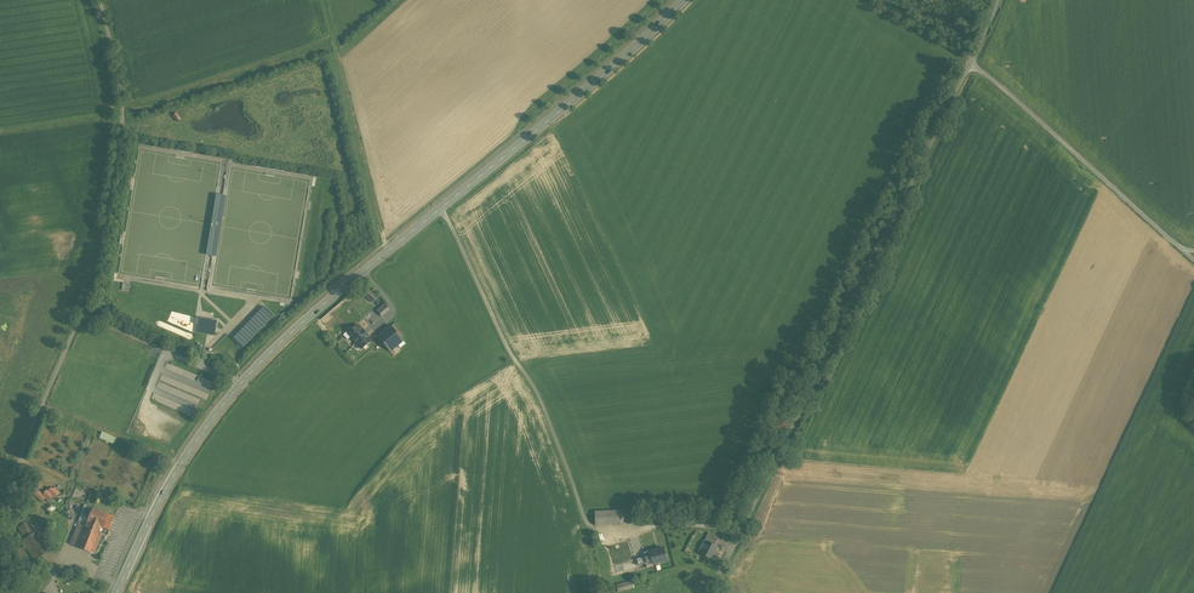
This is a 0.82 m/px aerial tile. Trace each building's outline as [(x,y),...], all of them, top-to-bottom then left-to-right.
[(130,284),(123,283),(121,290),(128,291),(130,284)] [(377,297),(369,290),(364,296),(372,303),(377,297)] [(390,309),(384,303),(376,310),(382,317),(390,309)] [(264,306),(233,338),(243,347),(274,316),(264,306)] [(202,316),(199,332),(216,334),(219,319),(202,316)] [(358,325),(347,333),(361,349),(371,340),(366,334),(364,336),(361,332),(363,331),(358,325)] [(404,341),(390,326),(378,337),(391,352),(404,341)] [(101,435),(99,437),(114,444),(116,438),(102,432),(101,435)] [(52,490),(49,493),(53,497),(54,498),(59,493),(54,488),(52,490)] [(53,497),(49,493),(52,490),(51,489),(48,491),(47,490),(42,495),(38,490),(33,494),(41,502),(45,498),(48,501),(53,497)] [(114,517),(84,505),(80,516),(88,519),(87,522),(85,521),(84,525),(79,523),(72,540),(79,542),(77,547),(93,553),(102,533),(107,535),(114,517)] [(619,510),(595,511),(595,525),(620,524),(619,510)] [(33,533),(26,522),(18,527),(25,538),(22,540),(35,560),(43,555),(48,552),(34,532),(33,533)] [(720,538),(708,532),(704,541),(706,542),(700,554),(713,560),(720,546),(717,544),(720,538)] [(647,567),(646,563),(644,557),(639,536),(605,545),(614,576),(625,573),(621,560),(630,558),(630,560),(623,561),(626,573),(647,567)] [(21,547),(16,549),(19,558),(25,556),(21,547)] [(651,555),(644,557),(646,563),(652,562),(653,564),(668,560),(664,548),(650,552),(651,555)] [(603,581),(605,592),(614,592),(612,580),(603,581)] [(632,581),(616,585),(618,592),(634,587),(632,581)]
